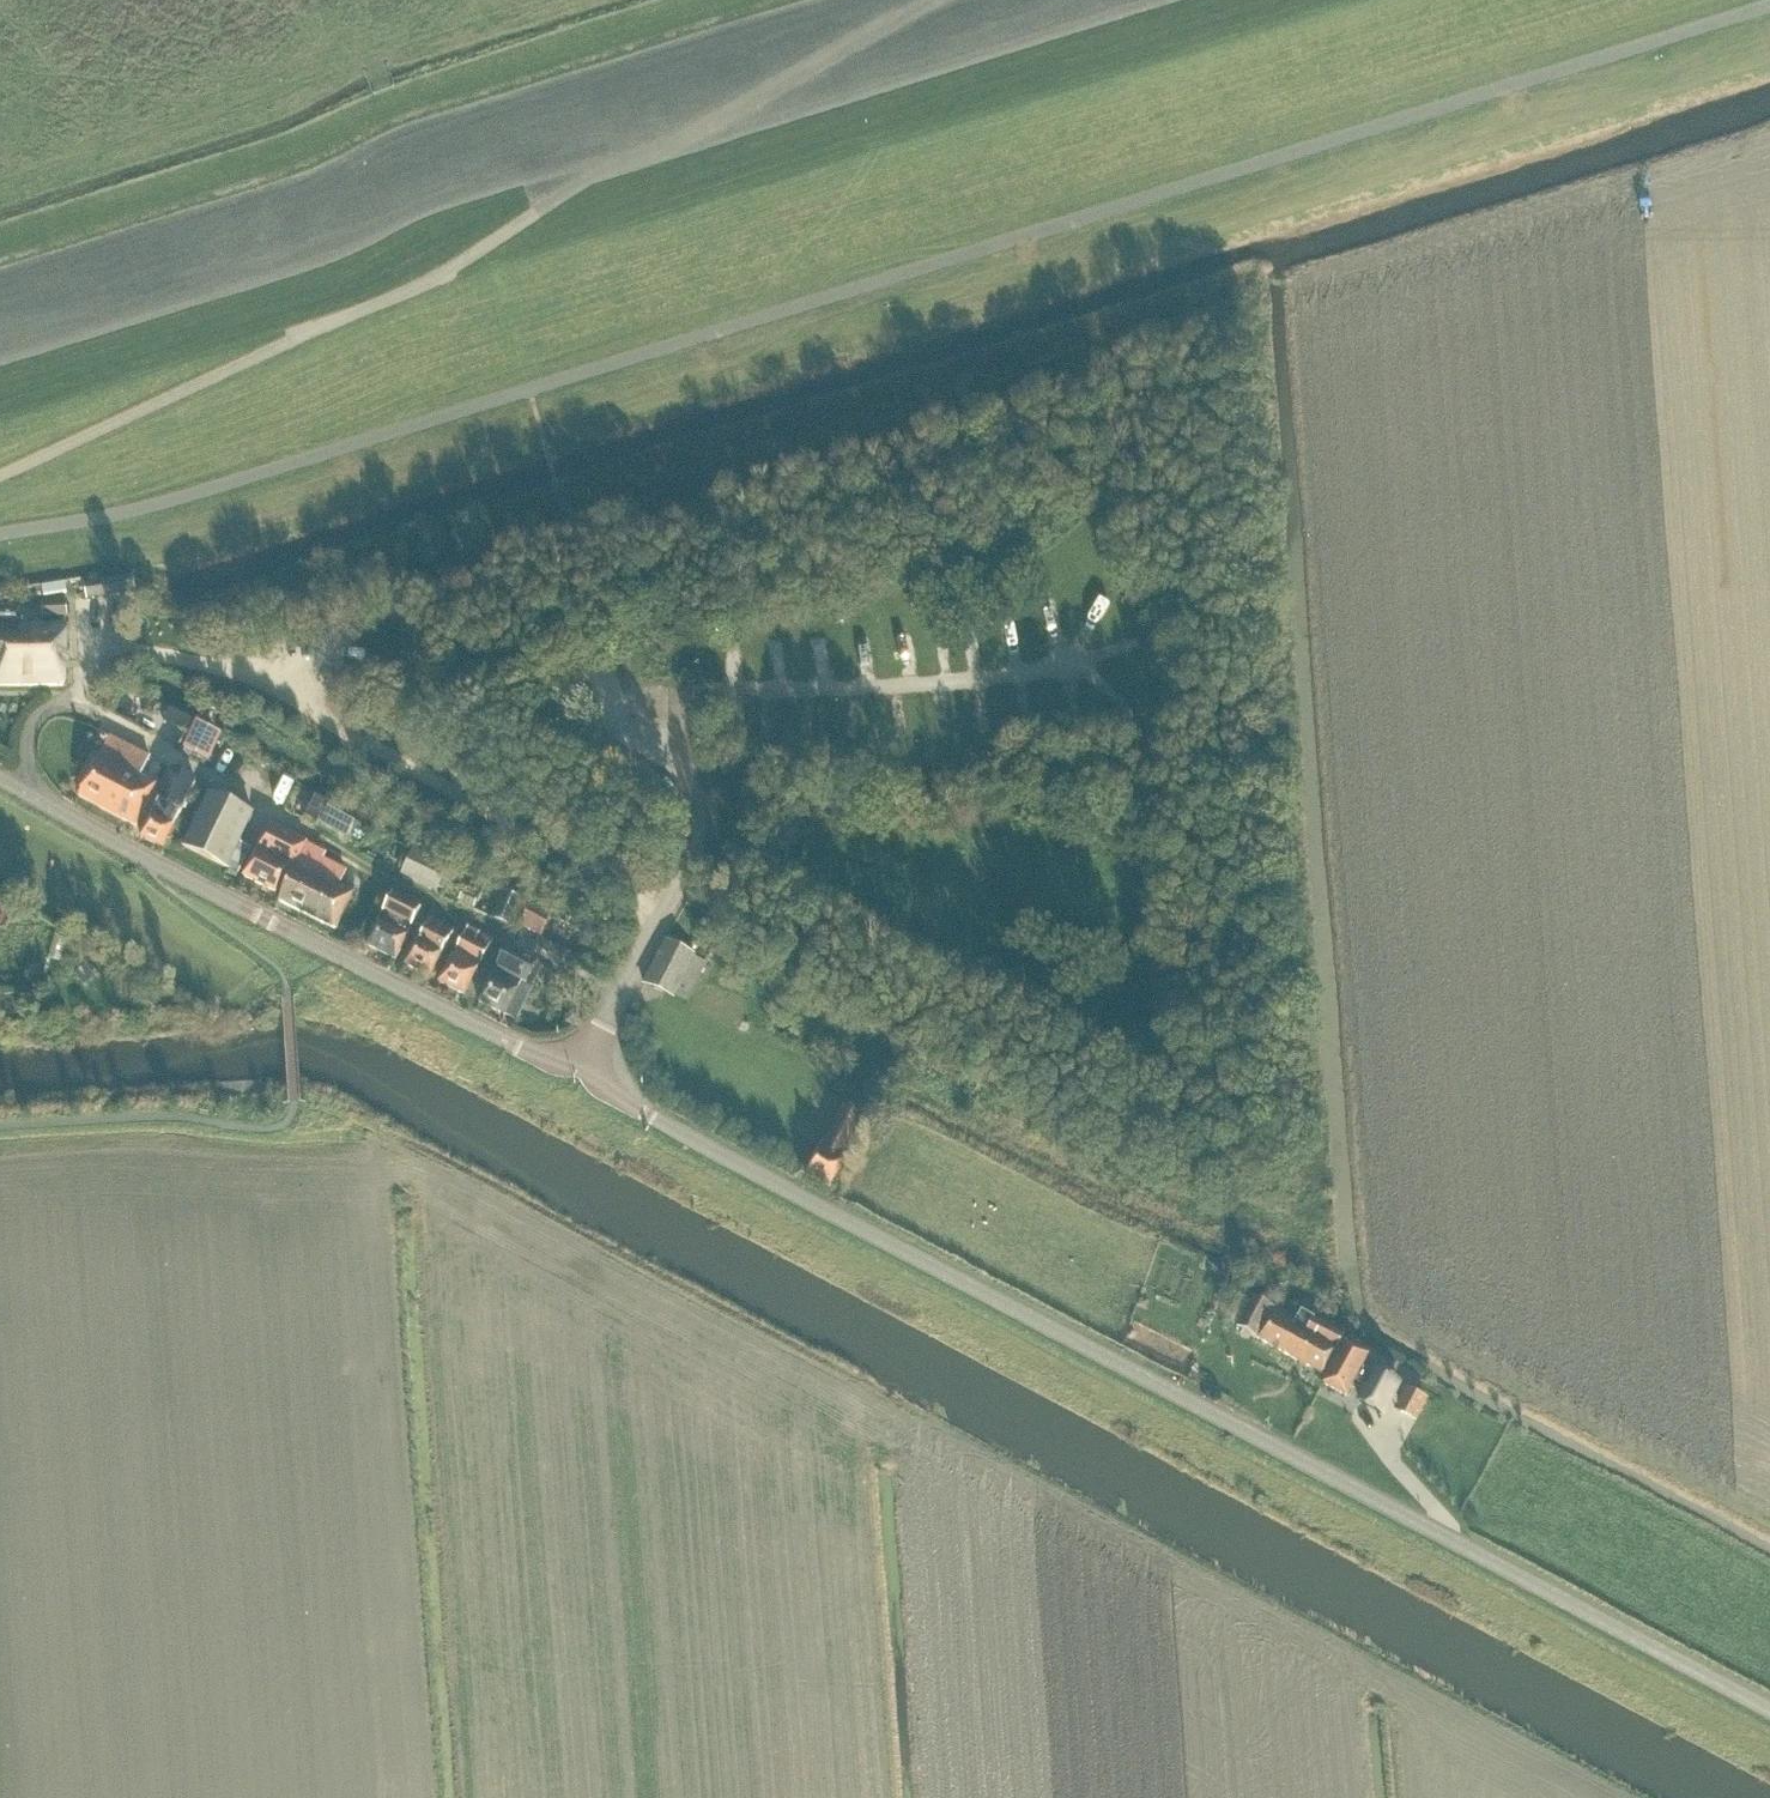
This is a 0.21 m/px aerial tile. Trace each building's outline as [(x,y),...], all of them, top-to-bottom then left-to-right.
[(42,619),(67,618),(66,603),(41,604),(42,619)] [(65,625),(19,627),(19,608),(0,608),(0,685),(64,686),(65,625)] [(193,722),(149,700),(135,726),(179,749),(193,722)] [(183,750),(209,764),(223,738),(197,724),(183,750)] [(135,826),(156,786),(140,777),(149,759),(109,738),(78,796),(135,826)] [(162,849),(195,783),(173,772),(140,838),(162,849)] [(240,843),(254,815),(209,794),(182,848),(227,871),(228,870),(237,874),(250,848),(240,843)] [(328,810),(319,825),(332,833),(341,818),(328,810)] [(291,871),(306,844),(269,825),(243,876),(274,893),(286,869),(291,871)] [(412,845),(404,840),(393,858),(402,863),(412,845)] [(334,929),(353,893),(338,886),(345,872),(319,859),(322,854),(307,846),(278,901),(334,929)] [(438,889),(448,868),(413,850),(401,875),(436,892),(438,889)] [(448,868),(438,889),(445,893),(456,872),(448,868)] [(459,903),(474,911),(480,898),(465,891),(459,903)] [(395,960),(420,911),(391,896),(366,945),(395,960)] [(519,906),(501,898),(492,920),(510,927),(519,906)] [(531,905),(519,927),(541,939),(553,916),(531,905)] [(430,978),(453,933),(430,921),(418,943),(417,943),(405,966),(430,978)] [(464,996),(491,942),(467,930),(439,983),(464,996)] [(695,955),(665,940),(642,985),(675,1001),(677,997),(686,1002),(707,964),(694,957),(695,955)] [(526,987),(537,966),(506,950),(495,972),(478,1003),(505,1016),(515,1021),(531,990),(526,987)] [(85,966),(73,974),(82,986),(93,977),(85,966)] [(565,1025),(574,1030),(580,1024),(580,1015),(573,1012),(566,1017),(565,1025)] [(846,1154),(864,1120),(872,1106),(838,1088),(834,1097),(825,1093),(821,1101),(830,1106),(817,1131),(827,1137),(824,1142),(823,1142),(805,1175),(830,1188),(847,1154),(846,1154)] [(1256,1339),(1272,1308),(1253,1298),(1236,1329),(1256,1339)] [(1322,1375),(1343,1337),(1321,1325),(1301,1364),(1322,1375)] [(1345,1397),(1367,1357),(1344,1344),(1321,1385),(1345,1397)] [(1377,1412),(1391,1383),(1371,1373),(1357,1402),(1377,1412)] [(1421,1413),(1427,1401),(1404,1389),(1398,1401),(1421,1413)]
